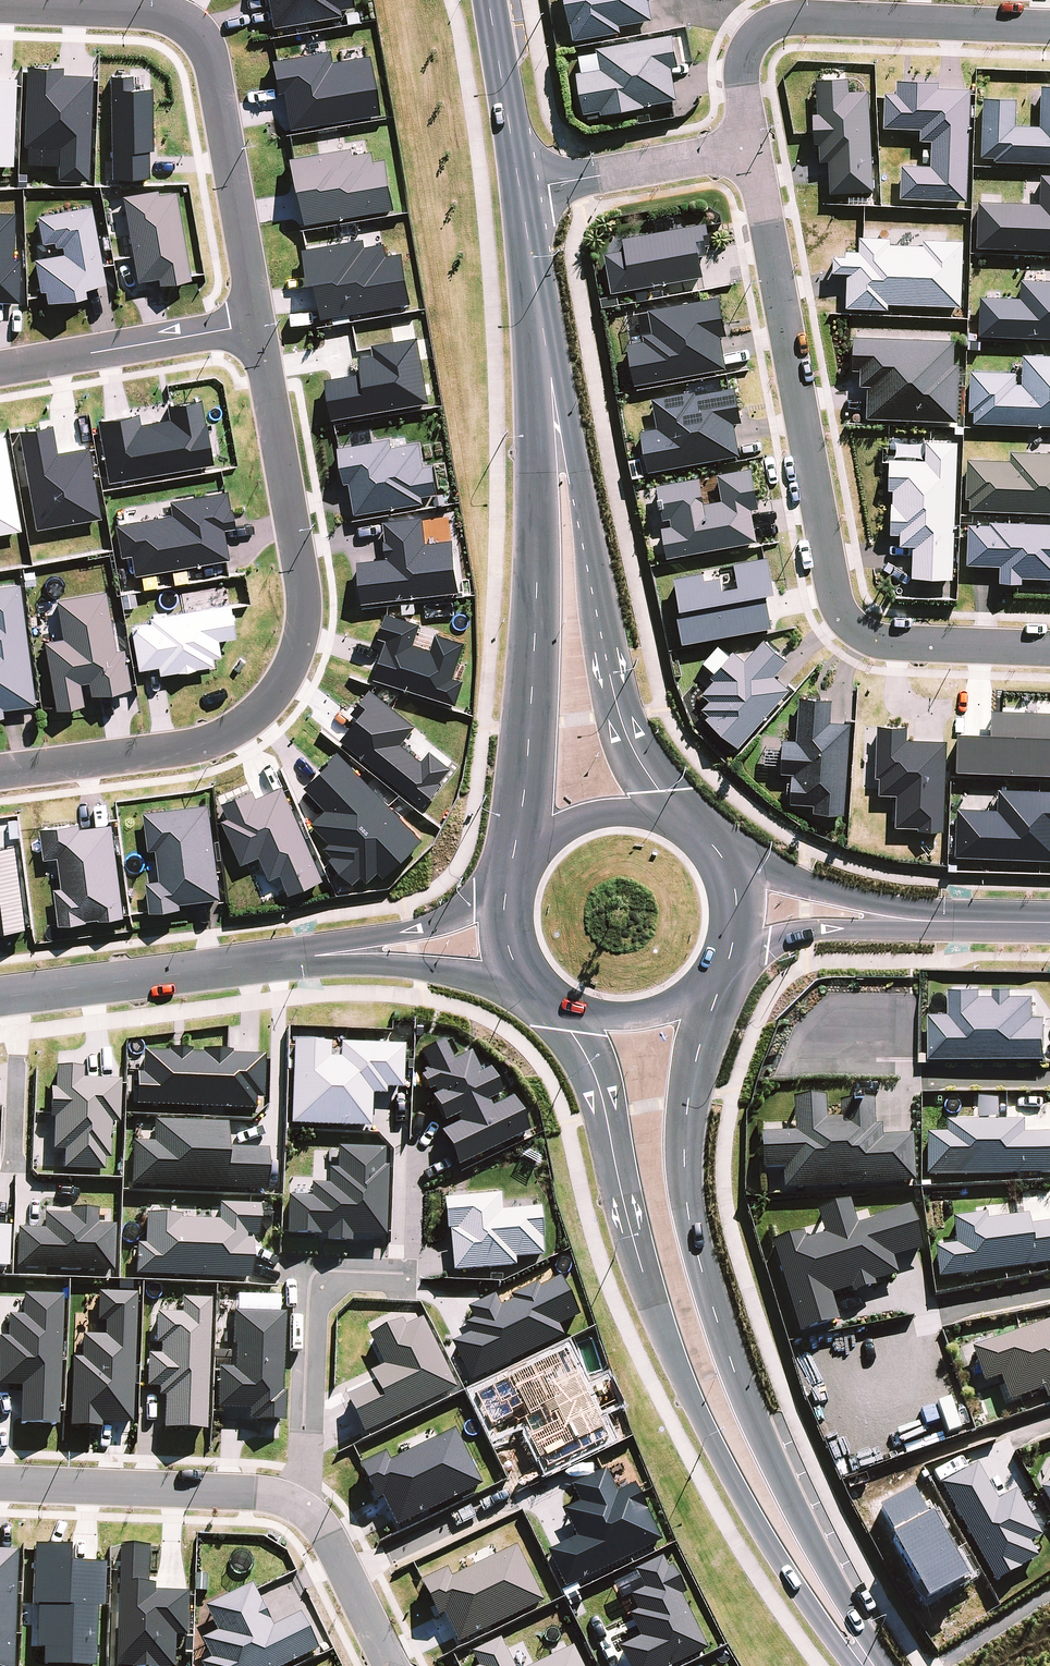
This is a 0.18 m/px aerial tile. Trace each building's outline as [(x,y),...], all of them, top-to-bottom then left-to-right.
[(271,25),(354,7),(352,0),(265,0),(271,25)] [(573,40),(620,32),(619,25),(655,19),(652,0),(566,0),(573,40)] [(678,66),(673,34),(596,47),(600,69),(578,72),(585,115),(677,99),(672,67),(678,66)] [(367,52),(330,60),(328,47),(273,58),(287,128),(379,110),(367,52)] [(61,64),(26,62),(22,143),(59,145),(57,176),(89,178),(95,73),(61,71),(61,64)] [(132,84),(132,72),(109,73),(112,175),(151,174),(149,84),(132,84)] [(13,164),(17,74),(0,73),(0,163),(13,164)] [(848,76),(815,78),(819,160),(828,159),(830,192),(874,190),(868,89),(849,90),(848,76)] [(884,91),(883,127),(921,128),(920,139),(932,139),(931,165),(901,164),(900,197),(967,199),(971,88),(938,86),(938,80),(897,79),(897,92),(884,91)] [(1042,84),(1040,125),(1015,123),(1016,98),(984,97),(981,158),(1049,161),(1049,84),(1042,84)] [(305,222),(394,210),(387,157),(369,159),(367,145),(288,156),(292,186),(300,185),(305,222)] [(1042,175),(1040,203),(978,200),(976,246),(1049,249),(1049,176),(1042,175)] [(123,194),(137,284),(189,276),(175,186),(123,194)] [(90,202),(37,213),(42,241),(56,239),(59,252),(36,256),(44,299),(85,291),(84,285),(106,281),(90,202)] [(14,258),(15,209),(0,209),(0,301),(22,301),(23,258),(14,258)] [(607,245),(614,290),(705,275),(701,253),(709,251),(704,223),(618,237),(619,243),(607,245)] [(411,303),(403,251),(387,254),(385,242),(365,245),(364,238),(303,248),(309,282),(316,281),(322,318),(411,303)] [(834,254),(835,271),(847,271),(848,306),(964,303),(962,238),(860,241),(860,253),(834,254)] [(1021,278),(1020,296),(980,294),(978,333),(1049,337),(1049,279),(1021,278)] [(628,342),(636,383),(726,366),(720,334),(726,333),(719,295),(648,309),(653,337),(628,342)] [(854,335),(853,367),(860,368),(860,385),(868,385),(866,418),(957,421),(959,362),(954,362),(954,339),(854,335)] [(373,344),(374,353),(359,356),(362,372),(325,379),(332,418),(430,401),(418,336),(373,344)] [(1023,353),(1022,371),(973,369),(971,422),(1049,424),(1049,354),(1023,353)] [(642,429),(648,469),(740,455),(735,422),(742,421),(736,385),(653,397),(657,427),(642,429)] [(139,421),(137,411),(96,418),(107,479),(212,461),(201,396),(166,402),(169,416),(139,421)] [(101,515),(88,443),(57,449),(52,421),(17,427),(35,527),(101,515)] [(21,527),(5,432),(0,433),(0,531),(21,527)] [(425,465),(420,440),(393,446),(391,435),(339,447),(354,514),(439,495),(432,464),(425,465)] [(889,531),(900,531),(900,544),(914,544),(913,575),(953,577),(958,441),(925,440),(925,458),(891,457),(889,531)] [(968,458),(967,509),(1049,511),(1049,451),(1011,451),(1011,459),(968,458)] [(658,483),(664,517),(661,517),(667,555),(758,540),(752,507),(758,506),(752,466),(717,472),(722,498),(704,501),(700,476),(658,483)] [(120,554),(130,552),(134,573),(228,556),(223,526),(233,524),(227,487),(166,498),(169,511),(114,521),(120,554)] [(426,542),(422,516),(383,520),(387,557),(357,561),(362,603),(460,591),(454,539),(426,542)] [(1000,579),(1049,578),(1049,522),(967,523),(967,564),(1000,564),(1000,579)] [(769,556),(734,560),(738,583),(722,585),(720,571),(675,577),(684,639),(772,627),(767,591),(774,590),(769,556)] [(0,583),(0,713),(4,713),(3,706),(36,702),(20,581),(0,583)] [(130,684),(123,644),(115,646),(106,588),(56,597),(62,635),(44,638),(55,705),(84,701),(81,681),(89,680),(91,691),(130,684)] [(157,664),(159,672),(221,660),(217,637),(235,633),(229,601),(129,620),(138,667),(157,664)] [(463,679),(454,676),(465,642),(435,632),(430,648),(414,643),(420,623),(386,612),(379,636),(386,639),(374,677),(456,702),(463,679)] [(734,649),(729,654),(720,646),(704,663),(715,674),(701,689),(711,699),(701,710),(738,744),(790,687),(775,674),(788,659),(764,637),(744,658),(734,649)] [(797,738),(783,737),(781,771),(792,771),(791,801),(814,802),(814,810),(845,812),(850,721),(831,720),(832,698),(799,696),(797,738)] [(991,707),(991,731),(959,730),(957,769),(1049,772),(1049,710),(991,707)] [(906,724),(878,724),(877,790),(897,790),(896,826),(944,827),(946,738),(906,738),(906,724)] [(330,841),(323,848),(361,887),(379,869),(385,875),(424,838),(339,750),(304,784),(326,807),(311,821),(330,841)] [(282,873),(291,892),(325,878),(285,783),(257,795),(254,788),(218,803),(243,863),(260,855),(270,878),(282,873)] [(998,787),(997,807),(956,806),(955,854),(1049,857),(1049,788),(998,787)] [(145,811),(150,849),(157,848),(161,877),(147,879),(151,908),(223,897),(208,801),(145,811)] [(42,826),(46,858),(59,856),(63,885),(56,886),(61,923),(127,915),(115,822),(82,826),(81,821),(42,826)] [(28,927),(17,843),(0,845),(0,931),(28,927)] [(996,988),(996,993),(980,994),(980,987),(950,987),(950,1012),(930,1012),(930,1056),(1045,1056),(1045,1015),(1034,1015),(1034,993),(1010,993),(1010,988),(996,988)] [(451,1060),(441,1041),(417,1053),(426,1070),(418,1073),(442,1122),(453,1116),(457,1123),(438,1131),(455,1166),(526,1132),(509,1097),(489,1107),(486,1100),(498,1094),(486,1069),(478,1073),(468,1052),(451,1060)] [(401,1090),(402,1046),(336,1043),(336,1058),(329,1057),(329,1044),(291,1042),(288,1125),(368,1128),(370,1094),(384,1095),(385,1089),(401,1090)] [(254,1111),(255,1099),(260,1100),(263,1055),(139,1049),(136,1105),(254,1111)] [(105,1172),(108,1125),(118,1126),(121,1080),(81,1078),(82,1069),(53,1067),(48,1149),(62,1150),(61,1169),(105,1172)] [(825,1120),(824,1098),(791,1100),(793,1133),(758,1135),(760,1172),(781,1171),(782,1191),(914,1184),(911,1136),(874,1138),(872,1104),(838,1106),(839,1120),(825,1120)] [(226,1123),(152,1120),(152,1142),(131,1141),(129,1186),(265,1192),(267,1149),(225,1148),(226,1123)] [(1022,1122),(945,1123),(945,1134),(925,1134),(925,1177),(1049,1176),(1049,1135),(1022,1135),(1022,1122)] [(335,1169),(326,1169),(326,1184),(308,1183),(308,1196),(285,1195),(285,1237),(385,1237),(385,1148),(335,1148),(335,1169)] [(546,1256),(540,1209),(503,1213),(501,1194),(446,1201),(455,1274),(516,1266),(515,1260),(546,1256)] [(908,1207),(855,1224),(848,1202),(815,1212),(822,1236),(804,1242),(801,1234),(770,1243),(798,1333),(838,1321),(830,1297),(897,1276),(891,1259),(921,1249),(908,1207)] [(142,1244),(136,1243),(134,1274),(249,1280),(251,1236),(257,1237),(258,1205),(217,1203),(217,1219),(144,1215),(142,1244)] [(97,1225),(97,1212),(42,1211),(42,1229),(15,1228),(15,1270),(113,1271),(114,1225),(97,1225)] [(1026,1213),(952,1223),(955,1245),(934,1248),(938,1279),(1049,1265),(1049,1224),(1028,1227),(1026,1213)] [(500,1306),(495,1296),(467,1310),(473,1321),(465,1325),(470,1335),(451,1344),(471,1384),(563,1338),(558,1327),(580,1316),(560,1277),(500,1306)] [(102,1323),(101,1335),(79,1334),(79,1356),(70,1356),(68,1424),(131,1426),(134,1293),(96,1292),(95,1323),(102,1323)] [(4,1336),(0,1335),(0,1386),(19,1387),(18,1425),(58,1426),(62,1296),(22,1294),(21,1314),(5,1313),(4,1336)] [(155,1313),(154,1353),(146,1353),(145,1390),(160,1390),(159,1426),(205,1428),(210,1298),(181,1297),(180,1313),(155,1313)] [(216,1368),(216,1409),(247,1409),(247,1421),(282,1421),(282,1311),(232,1311),(232,1368),(216,1368)] [(370,1338),(383,1367),(371,1373),(376,1383),(347,1397),(365,1435),(457,1390),(423,1319),(406,1327),(404,1322),(370,1338)] [(1049,1398),(1049,1321),(970,1349),(982,1384),(999,1378),(1007,1402),(1042,1390),(1045,1400),(1049,1398)] [(455,1431),(390,1463),(386,1454),(363,1465),(395,1529),(482,1486),(455,1431)] [(1028,1543),(1040,1536),(1014,1491),(996,1501),(976,1466),(939,1486),(993,1583),(1036,1558),(1028,1543)] [(572,1487),(580,1504),(564,1512),(577,1538),(549,1552),(566,1589),(661,1542),(634,1486),(617,1495),(605,1471),(572,1487)] [(1049,1509),(1049,1482),(1039,1488),(1049,1509)] [(67,1665),(92,1665),(96,1606),(102,1606),(104,1564),(76,1562),(77,1548),(34,1545),(30,1604),(36,1604),(33,1647),(42,1647),(41,1664),(67,1665)] [(458,1645),(544,1603),(517,1546),(452,1578),(447,1569),(421,1582),(439,1618),(444,1615),(458,1645)] [(188,1637),(190,1593),(150,1591),(152,1548),(118,1547),(113,1665),(176,1665),(177,1637),(188,1637)] [(16,1550),(0,1549),(0,1665),(12,1665),(16,1550)] [(629,1615),(640,1638),(619,1648),(628,1665),(675,1665),(708,1651),(665,1557),(635,1571),(643,1590),(629,1596),(636,1611),(629,1615)] [(218,1632),(202,1640),(212,1659),(202,1664),(203,1665),(288,1665),(319,1651),(302,1614),(274,1627),(253,1585),(206,1608),(218,1632)] [(477,1665),(515,1665),(502,1639),(471,1653),(477,1665)] [(573,1647),(533,1665),(583,1665),(573,1647)]
